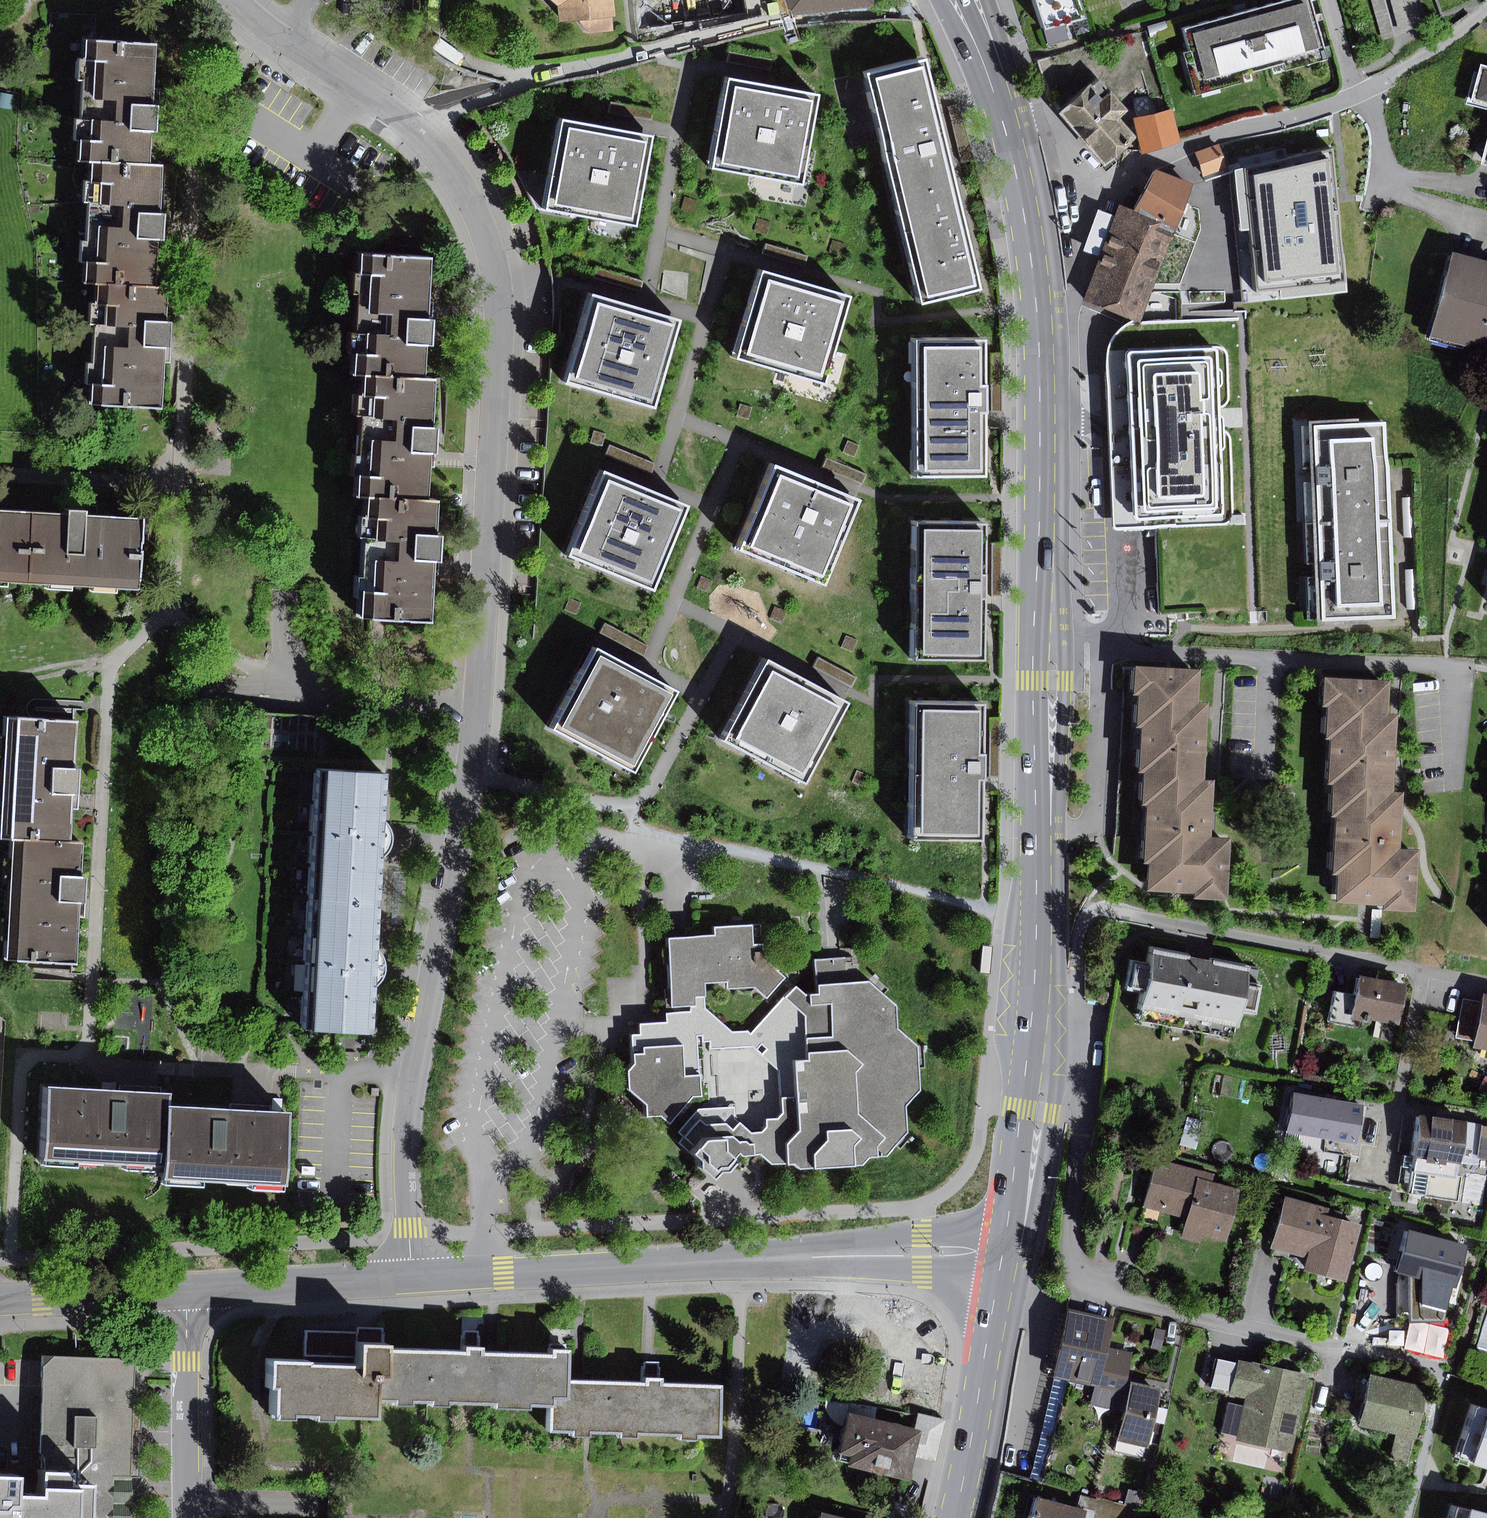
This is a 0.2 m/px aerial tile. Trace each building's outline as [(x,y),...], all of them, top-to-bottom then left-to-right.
[(614,30),(614,18),(618,17),(616,0),(552,0),(560,7),(562,23),(580,21),(589,34),(614,30)] [(697,0),(671,0),(677,37),(702,32),(697,0)] [(770,21),(766,0),(697,0),(702,32),(770,21)] [(789,14),(874,7),(874,0),(786,0),(789,14)] [(1050,45),(1070,38),(1065,23),(1084,17),(1079,0),(1035,0),(1050,45)] [(1184,28),(1191,51),(1184,53),(1196,94),(1244,80),(1242,73),(1284,61),(1286,69),(1326,58),(1310,0),(1286,0),(1244,12),(1184,28)] [(1382,40),(1394,37),(1384,0),(1371,0),(1382,40)] [(1401,32),(1425,25),(1418,0),(1392,0),(1401,32)] [(1167,22),(1148,26),(1151,37),(1170,32),(1167,22)] [(84,141),(83,162),(93,162),(153,165),(154,133),(161,133),(163,106),(156,106),(157,97),(160,44),(88,40),(87,59),(81,59),(80,80),(88,80),(86,122),(80,121),(79,140),(84,141)] [(860,73),(919,302),(976,287),(917,59),(860,73)] [(1480,63),(1470,98),(1486,103),(1486,65),(1480,63)] [(708,166),(798,183),(815,93),(724,77),(708,166)] [(1129,112),(1100,79),(1061,114),(1108,166),(1138,139),(1121,120),(1129,112)] [(1145,153),(1180,143),(1171,111),(1136,120),(1145,153)] [(543,209),(634,224),(650,134),(558,118),(543,209)] [(1483,149),(1485,131),(1470,128),(1468,147),(1483,149)] [(1227,168),(1219,144),(1195,153),(1204,177),(1227,168)] [(1347,292),(1333,149),(1235,170),(1243,303),(1347,292)] [(165,166),(153,165),(93,162),(92,180),(86,180),(85,203),(91,203),(89,240),(83,240),(82,263),(90,263),(89,286),(99,287),(156,290),(158,246),(158,239),(167,240),(168,215),(162,215),(165,166)] [(1156,168),(1137,213),(1178,230),(1196,185),(1156,168)] [(1084,298),(1139,321),(1178,230),(1137,213),(1122,207),(1118,217),(1100,259),(1084,298)] [(1100,259),(1118,217),(1102,211),(1085,252),(1100,259)] [(1456,253),(1432,338),(1470,349),(1472,342),(1486,347),(1486,262),(1456,253)] [(355,355),(354,376),(364,376),(423,379),(425,347),(432,348),(433,320),(427,320),(427,312),(430,258),(359,254),(358,274),(351,273),(350,294),(358,295),(356,336),(350,336),(349,355),(355,355)] [(732,358),(819,384),(846,297),(759,271),(732,358)] [(156,290),(99,287),(98,307),(93,306),(92,325),(98,325),(96,365),(89,364),(88,386),(93,386),(92,406),(164,410),(167,356),(167,350),(173,350),(174,325),(166,325),(168,290),(156,290)] [(652,409),(678,320),(589,294),(562,382),(652,409)] [(910,341),(913,473),(982,471),(979,339),(910,341)] [(1215,348),(1127,352),(1135,520),(1223,515),(1215,348)] [(436,380),(423,379),(364,376),(363,395),(356,394),(355,417),(361,417),(359,455),(354,454),(353,477),(361,478),(359,500),(367,500),(426,503),(429,461),(429,454),(437,455),(439,429),(433,429),(436,380)] [(741,404),(738,415),(749,418),(752,408),(741,404)] [(1386,421),(1314,425),(1320,526),(1392,521),(1386,421)] [(847,441),(843,452),(854,457),(859,447),(847,441)] [(826,458),(822,469),(862,485),(867,474),(826,458)] [(735,550),(822,585),(857,500),(770,465),(735,550)] [(649,591),(686,507),(601,471),(565,554),(649,591)] [(1412,497),(1402,498),(1404,538),(1414,538),(1412,497)] [(426,503),(367,500),(366,519),(357,518),(356,538),(364,539),(361,580),(355,580),(355,596),(361,597),(359,621),(428,625),(431,571),(431,565),(438,565),(440,537),(435,537),(437,504),(426,503)] [(33,584),(37,513),(1,511),(2,506),(0,506),(0,583),(33,584)] [(71,511),(71,515),(37,513),(33,584),(142,591),(146,521),(99,518),(91,518),(92,512),(71,511)] [(1392,521),(1320,526),(1322,547),(1326,619),(1398,615),(1392,521)] [(910,660),(978,660),(980,524),(912,523),(910,660)] [(1415,569),(1406,570),(1408,608),(1417,608),(1415,569)] [(701,576),(697,587),(708,591),(712,580),(701,576)] [(570,598),(565,609),(576,613),(580,602),(570,598)] [(604,624),(600,633),(641,655),(646,646),(604,624)] [(846,636),(841,647),(853,652),(858,641),(846,636)] [(629,773),(673,693),(592,649),(548,729),(629,773)] [(818,657),(812,668),(851,689),(857,678),(818,657)] [(719,739),(801,782),(842,704),(762,660),(719,739)] [(1190,898),(1217,899),(1221,841),(1213,841),(1206,841),(1208,811),(1210,782),(1199,782),(1201,743),(1203,706),(1195,706),(1197,671),(1130,667),(1129,696),(1134,697),(1132,728),(1139,729),(1136,774),(1140,774),(1138,805),(1146,806),(1142,862),(1148,862),(1147,888),(1190,891),(1190,898)] [(1378,913),(1411,914),(1413,850),(1404,850),(1396,849),(1398,813),(1399,793),(1390,793),(1391,764),(1393,715),(1383,714),(1384,681),(1318,678),(1317,709),(1322,709),(1321,741),(1327,741),(1325,783),(1330,783),(1329,817),(1333,817),(1330,871),(1335,871),(1334,901),(1378,902),(1378,913)] [(909,837),(973,838),(975,703),(911,702),(909,837)] [(7,837),(64,840),(67,793),(74,793),(75,767),(69,767),(71,721),(4,718),(0,791),(0,836),(7,837)] [(858,770),(854,781),(864,785),(868,774),(858,770)] [(387,774),(325,772),(322,901),(380,904),(382,859),(387,860),(390,856),(393,852),(395,847),(396,840),(396,834),(394,830),(392,826),(389,823),(384,823),(387,774)] [(1,960),(70,963),(73,901),(81,902),(82,876),(75,875),(77,840),(64,840),(7,837),(1,960)] [(380,904),(322,901),(318,1031),(373,1035),(376,986),(380,986),(384,983),(387,980),(389,975),(389,970),(390,966),(388,961),(386,957),(383,955),(378,955),(380,904)] [(675,938),(669,939),(673,1006),(692,1006),(696,1005),(696,996),(705,996),(705,983),(729,981),(729,989),(755,988),(768,999),(787,977),(766,958),(764,923),(716,926),(717,936),(675,938)] [(1193,954),(1155,947),(1152,966),(1134,962),(1129,988),(1151,992),(1148,1010),(1240,1027),(1243,1012),(1260,1015),(1265,986),(1253,983),(1256,967),(1213,959),(1212,963),(1201,961),(1192,959),(1193,954)] [(871,1158),(888,1156),(909,1133),(908,1106),(922,1091),(917,1046),(899,1030),(897,1006),(871,982),(849,984),(847,958),(825,960),(818,961),(820,994),(807,995),(798,987),(787,999),(784,997),(753,1033),(748,1031),(733,1032),(706,1008),(705,996),(696,996),(696,1005),(692,1006),(692,1013),(668,1014),(668,1023),(641,1025),(642,1036),(635,1036),(636,1065),(631,1072),(632,1090),(649,1105),(650,1116),(662,1115),(673,1124),(695,1097),(704,1096),(703,1073),(701,1073),(700,1036),(704,1036),(704,1041),(711,1041),(712,1048),(754,1047),(780,1072),(784,1113),(779,1119),(768,1119),(768,1127),(766,1131),(753,1133),(735,1119),(735,1107),(701,1109),(682,1132),(687,1137),(683,1142),(707,1161),(707,1169),(719,1180),(725,1173),(734,1172),(743,1163),(737,1157),(742,1152),(746,1156),(762,1154),(774,1164),(797,1165),(803,1169),(865,1166),(871,1158)] [(1399,1024),(1407,986),(1362,977),(1358,996),(1353,1019),(1375,1024),(1376,1019),(1399,1024)] [(1476,991),(1474,999),(1467,1039),(1466,1042),(1486,1046),(1483,1060),(1486,1061),(1486,993),(1476,991)] [(1353,1019),(1358,996),(1337,992),(1330,1021),(1352,1026),(1353,1019)] [(1467,1039),(1474,999),(1457,996),(1450,1036),(1467,1039)] [(1474,1090),(1486,1095),(1486,1077),(1481,1074),(1474,1090)] [(162,1171),(165,1106),(165,1092),(110,1090),(46,1087),(42,1164),(73,1165),(74,1160),(121,1162),(121,1170),(162,1171)] [(1365,1105),(1297,1094),(1291,1133),(1358,1144),(1365,1105)] [(286,1111),(165,1106),(162,1171),(161,1184),(198,1185),(199,1178),(247,1180),(247,1189),(283,1190),(286,1111)] [(1485,1123),(1419,1113),(1406,1194),(1460,1203),(1464,1177),(1458,1176),(1460,1162),(1478,1165),(1485,1123)] [(1187,1118),(1180,1146),(1196,1149),(1202,1121),(1187,1118)] [(1229,1239),(1242,1189),(1214,1181),(1215,1175),(1158,1160),(1146,1207),(1187,1218),(1185,1228),(1205,1233),(1229,1239)] [(1348,1283),(1363,1225),(1330,1216),(1332,1210),(1288,1198),(1274,1248),(1310,1258),(1306,1271),(1348,1283)] [(1205,1233),(1185,1228),(1182,1239),(1201,1244),(1205,1233)] [(1448,1312),(1468,1246),(1410,1232),(1401,1273),(1423,1278),(1424,1304),(1448,1312)] [(1106,1318),(1057,1307),(1042,1373),(1048,1374),(1060,1377),(1090,1384),(1086,1403),(1114,1410),(1121,1378),(1128,1352),(1100,1345),(1106,1318)] [(1476,1345),(1486,1348),(1486,1308),(1476,1345)] [(1152,1327),(1147,1346),(1157,1348),(1161,1329),(1152,1327)] [(380,1377),(388,1377),(389,1348),(389,1343),(360,1343),(360,1354),(360,1366),(309,1364),(309,1361),(269,1360),(268,1390),(273,1390),(273,1421),(295,1421),(295,1417),(312,1417),(311,1423),(336,1423),(336,1418),(378,1419),(379,1398),(380,1377)] [(445,1400),(492,1401),(494,1352),(479,1352),(479,1346),(470,1346),(462,1346),(462,1350),(389,1348),(388,1377),(380,1377),(379,1398),(391,1398),(391,1405),(409,1406),(410,1400),(426,1400),(426,1406),(445,1406),(445,1400)] [(548,1353),(494,1352),(492,1401),(492,1407),(525,1407),(525,1403),(545,1403),(549,1403),(549,1395),(565,1395),(565,1381),(566,1349),(557,1348),(548,1348),(548,1353)] [(1222,1389),(1229,1360),(1209,1356),(1202,1385),(1222,1389)] [(135,1359),(45,1357),(42,1454),(47,1458),(46,1471),(68,1472),(67,1483),(89,1484),(88,1517),(132,1517),(135,1359)] [(1233,1438),(1288,1449),(1303,1372),(1229,1358),(1229,1360),(1222,1389),(1222,1393),(1242,1397),(1240,1404),(1233,1435),(1233,1438)] [(1346,1422),(1405,1434),(1416,1383),(1357,1370),(1346,1422)] [(1022,1476),(1035,1479),(1060,1377),(1048,1374),(1022,1476)] [(640,1383),(565,1381),(565,1395),(549,1395),(549,1403),(545,1403),(544,1431),(565,1431),(565,1436),(586,1436),(586,1431),(615,1432),(615,1436),(633,1437),(633,1432),(675,1433),(675,1439),(692,1439),(692,1435),(715,1435),(716,1384),(656,1383),(657,1377),(646,1377),(641,1377),(640,1383)] [(1154,1385),(1121,1378),(1114,1410),(1105,1449),(1138,1456),(1154,1385)] [(1462,1399),(1446,1454),(1486,1466),(1486,1406),(1462,1399)] [(1233,1435),(1240,1404),(1224,1400),(1217,1431),(1233,1435)] [(916,1458),(923,1429),(850,1413),(838,1464),(912,1481),(916,1458)] [(926,1415),(923,1429),(916,1458),(936,1462),(947,1420),(926,1415)] [(89,1484),(67,1483),(68,1472),(46,1471),(39,1471),(38,1495),(15,1494),(15,1477),(0,1477),(0,1517),(88,1517),(89,1484)] [(1124,1488),(1120,1502),(1138,1507),(1142,1493),(1124,1488)] [(1076,1505),(1074,1504),(1027,1492),(1020,1517),(1072,1517),(1076,1505)] [(1095,1498),(1077,1493),(1074,1504),(1076,1505),(1072,1517),(1089,1517),(1095,1498)] [(1111,1502),(1095,1498),(1094,1497),(1089,1517),(1106,1517),(1111,1502)] [(1443,1501),(1438,1517),(1486,1517),(1486,1505),(1485,1510),(1452,1501),(1452,1503),(1443,1501)] [(1111,1502),(1106,1517),(1132,1517),(1135,1508),(1111,1502)]
